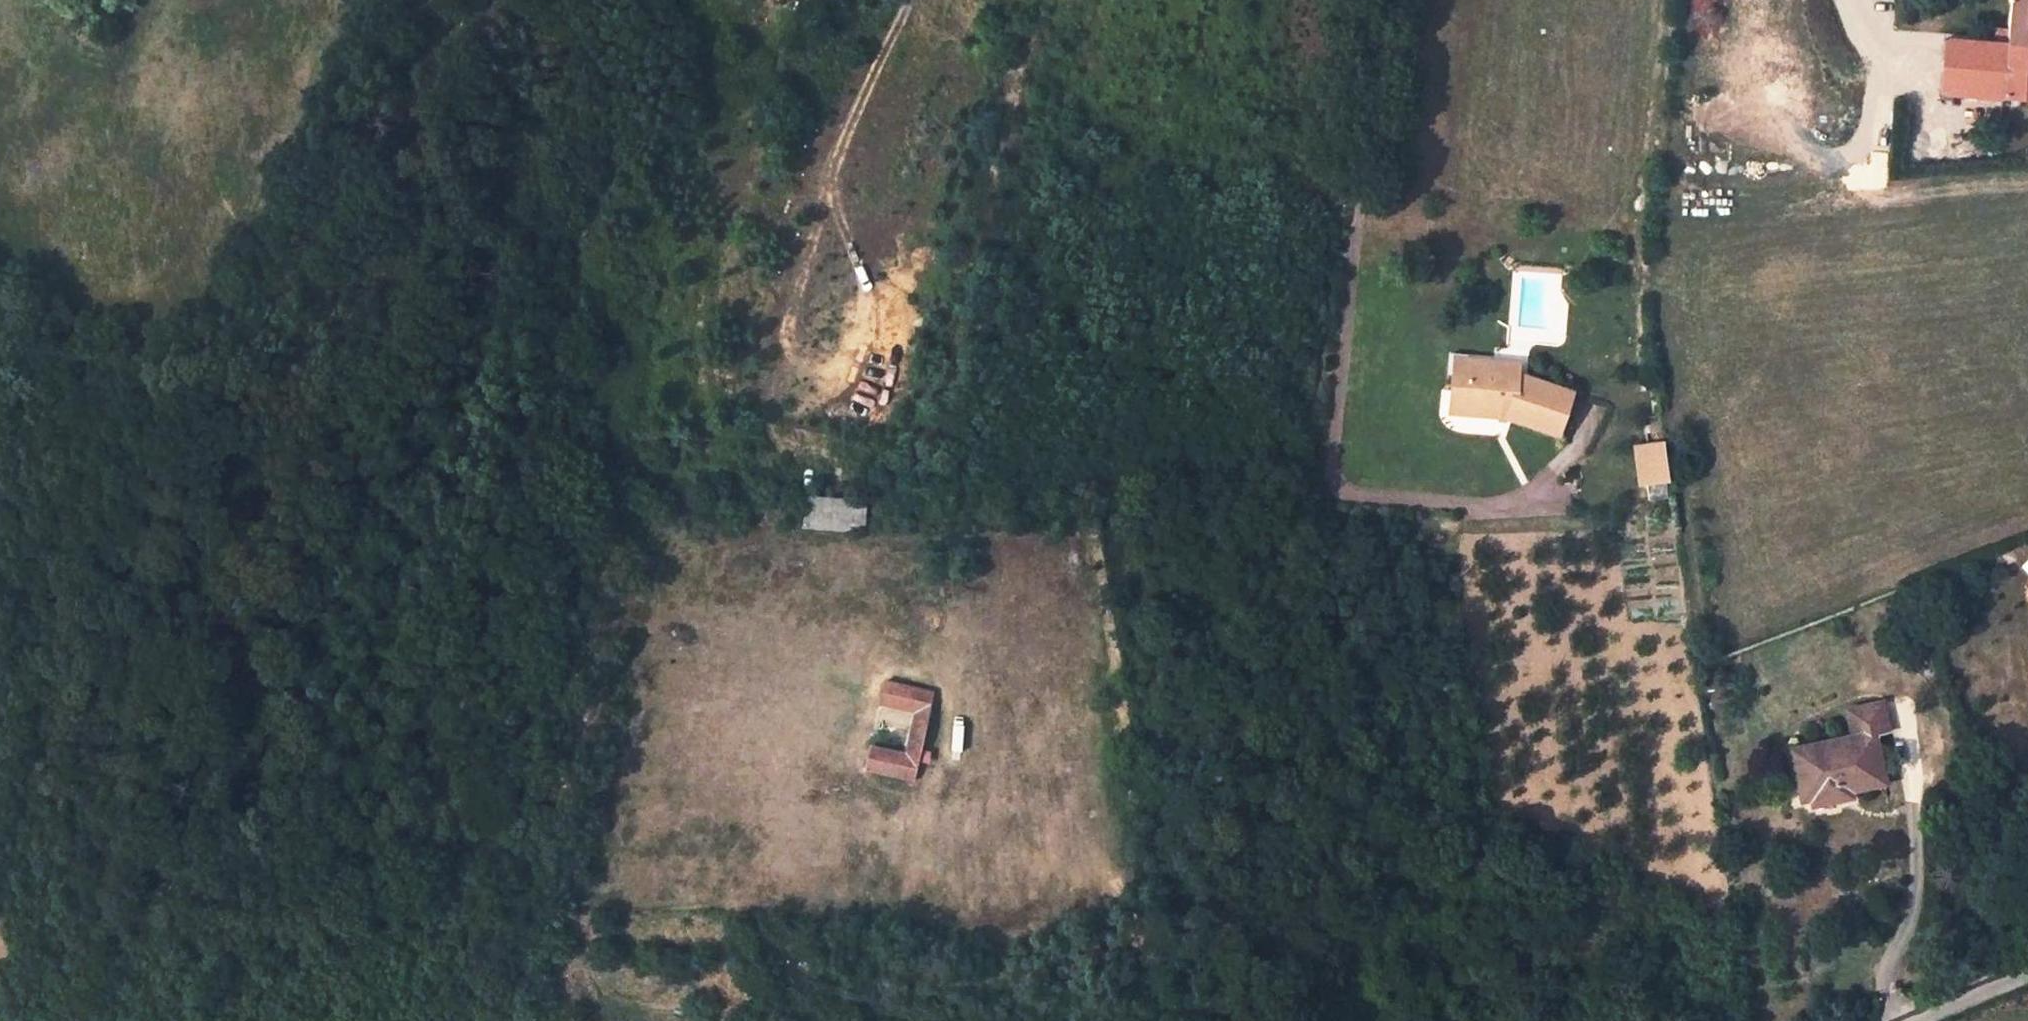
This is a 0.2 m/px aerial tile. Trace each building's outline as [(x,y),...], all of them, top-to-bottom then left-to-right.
[(2008,35),(1994,33),(1994,43),(1973,41),(1971,63),(1970,82),(1969,95),(2027,100),(2027,0),(2011,0),(2008,35)] [(1971,63),(1958,62),(1956,82),(1970,82),(1971,63)] [(1494,364),(1457,361),(1450,414),(1506,419),(1559,435),(1573,394),(1520,375),(1514,381),(1502,380),(1502,372),(1494,372),(1494,364)] [(1519,366),(1494,364),(1494,372),(1502,372),(1502,380),(1514,381),(1520,375),(1519,366)] [(1628,446),(1635,489),(1666,484),(1659,441),(1628,446)] [(799,494),(798,527),(862,528),(863,496),(799,494)] [(932,693),(886,682),(880,705),(914,712),(927,716),(932,693)] [(1888,733),(1882,703),(1846,711),(1851,736),(1789,750),(1794,769),(1805,767),(1812,798),(1840,791),(1839,781),(1845,779),(1848,792),(1886,785),(1877,735),(1888,733)] [(914,712),(905,757),(918,760),(927,716),(914,712)] [(905,757),(871,749),(865,771),(913,781),(918,760),(905,757)] [(1801,801),(1812,798),(1805,767),(1794,769),(1801,801)] [(1812,798),(1814,807),(1849,799),(1848,792),(1845,779),(1839,781),(1840,791),(1812,798)]
